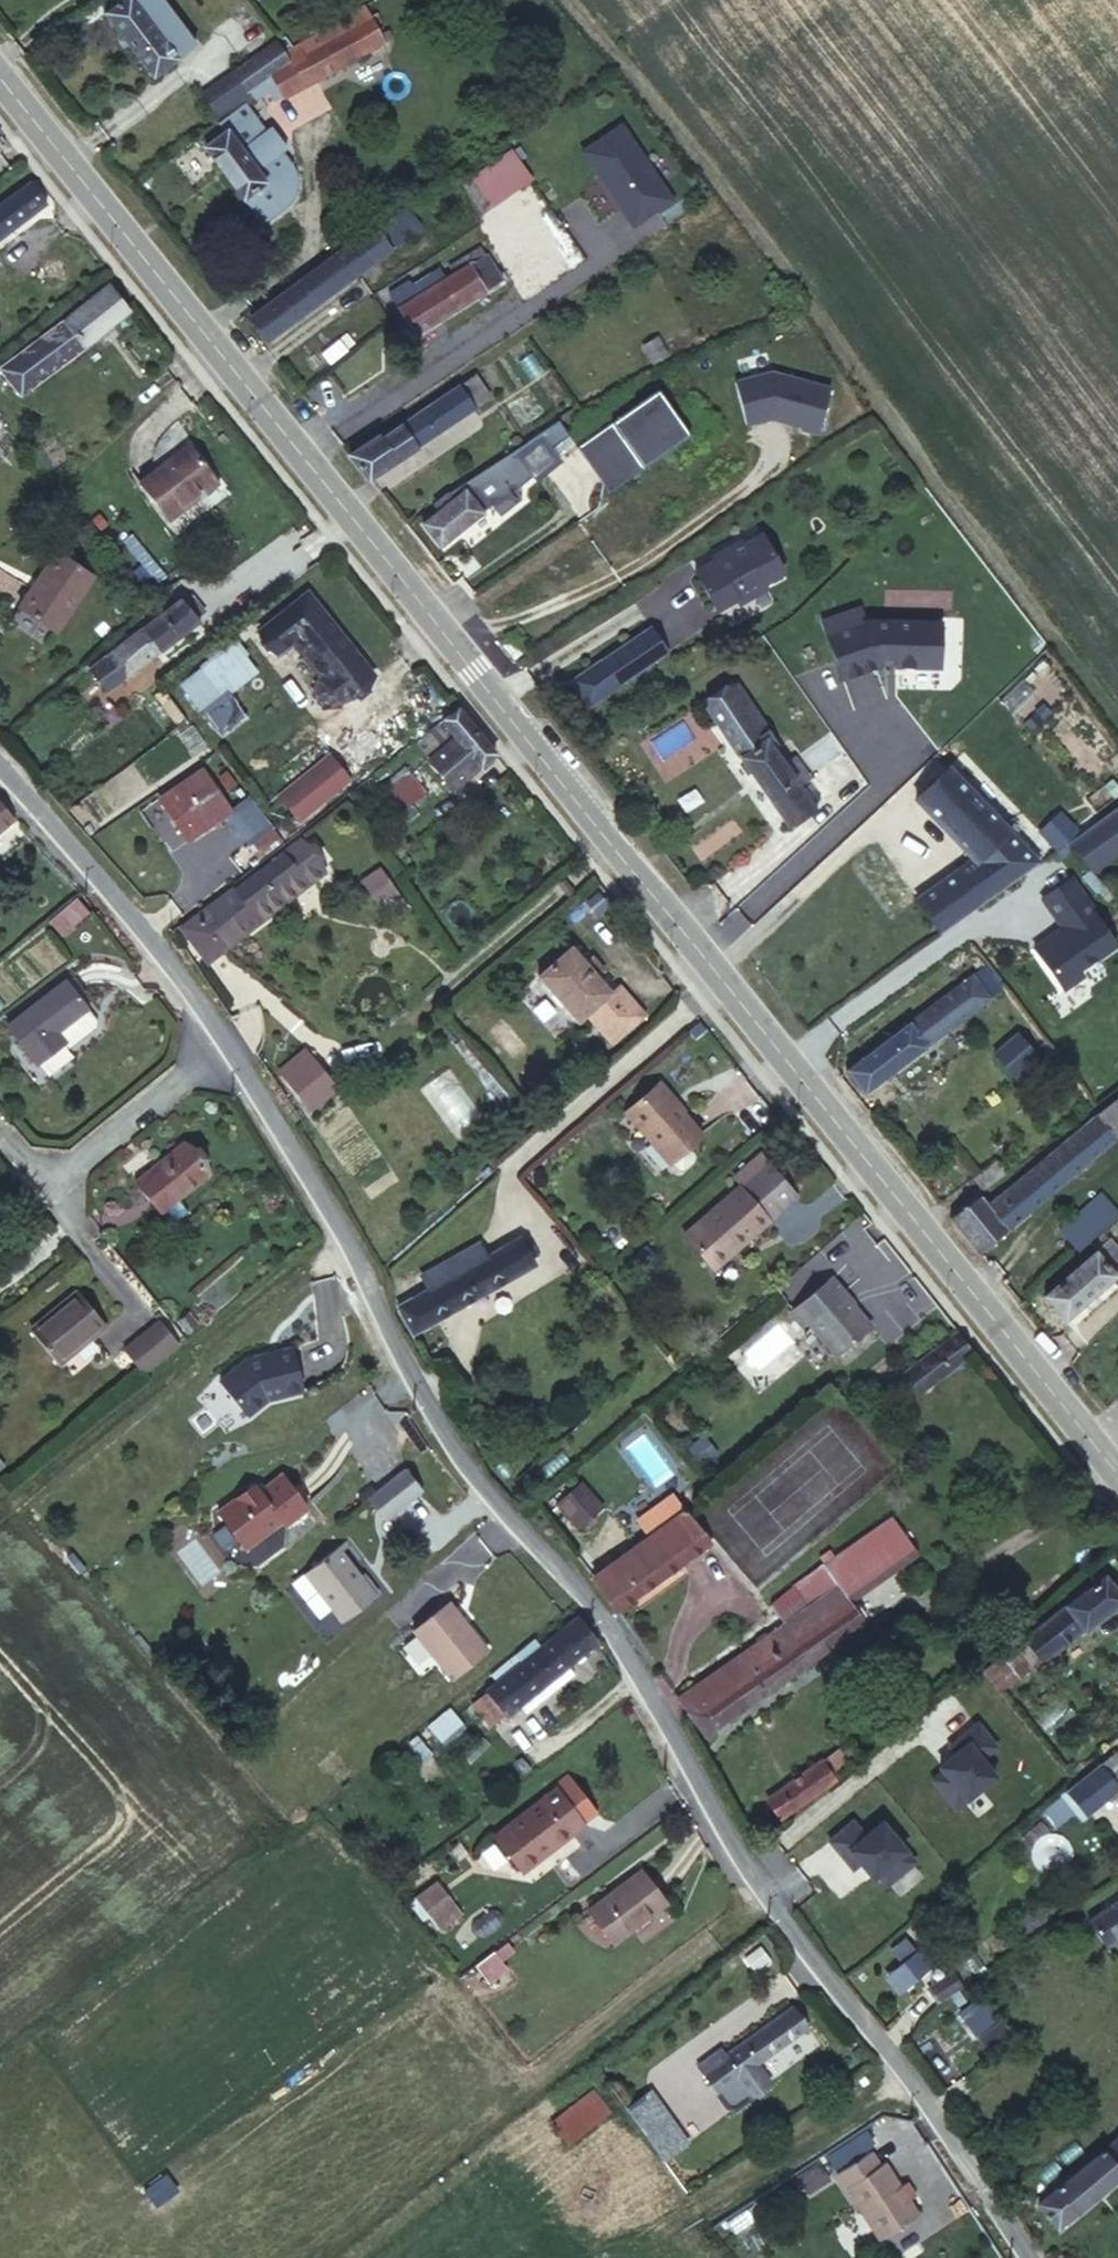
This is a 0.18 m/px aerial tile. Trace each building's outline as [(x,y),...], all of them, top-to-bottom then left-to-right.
[(134,0),(122,0),(105,13),(152,76),(196,44),(163,0),(141,0),(136,4),(134,0)] [(369,17),(363,6),(283,52),(289,61),(288,63),(301,86),(383,42),(373,25),(379,22),(375,14),(369,17)] [(289,61),(283,52),(275,41),(234,71),(249,91),(271,74),(288,63),(289,61)] [(288,63),(271,74),(283,96),(301,86),(288,63)] [(249,91),(234,71),(233,69),(201,92),(220,118),(252,95),(249,91)] [(271,74),(249,91),(252,95),(253,98),(268,90),(274,100),(283,96),(271,74)] [(226,130),(266,181),(243,199),(262,223),(285,205),(290,199),(294,193),(296,185),(296,177),(294,169),(290,162),(280,149),(286,145),(271,126),(265,132),(243,103),(216,123),(224,132),(226,130)] [(243,199),(266,181),(226,130),(224,132),(216,123),(198,136),(205,146),(203,148),(243,199)] [(624,129),(584,154),(634,229),(671,202),(624,129)] [(532,157),(539,151),(529,138),(463,185),(481,212),(542,170),(532,157)] [(549,166),(539,151),(532,157),(542,170),(549,166)] [(46,203),(30,181),(0,203),(0,237),(46,203)] [(377,231),(390,249),(415,230),(402,213),(377,231)] [(345,247),(362,270),(390,249),(377,231),(375,229),(365,237),(363,235),(345,247)] [(350,279),(362,270),(345,247),(333,256),(350,279)] [(411,300),(399,308),(415,333),(501,280),(481,247),(461,260),(465,267),(444,280),(438,271),(405,291),(411,300)] [(265,341),(350,279),(333,256),(248,318),(265,341)] [(21,394),(131,312),(109,284),(63,319),(63,320),(1,369),(21,394)] [(393,298),(399,308),(411,300),(405,291),(393,298)] [(667,355),(657,338),(644,345),(653,363),(667,355)] [(773,373),(735,382),(746,425),(766,420),(766,418),(771,416),(772,418),(800,426),(800,429),(817,434),(830,390),(773,373)] [(475,375),(459,385),(474,408),(490,398),(475,375)] [(378,436),(351,454),(348,455),(367,479),(369,476),(416,445),(439,432),(474,408),(459,385),(380,439),(378,436)] [(576,446),(599,478),(633,455),(642,468),(689,436),(657,390),(576,446)] [(188,445),(140,482),(168,519),(189,504),(186,499),(214,478),(188,445)] [(447,493),(434,504),(439,510),(422,524),(440,545),(482,511),(480,508),(531,471),(517,451),(452,500),(447,493)] [(599,478),(608,491),(642,468),(633,455),(599,478)] [(692,570),(714,608),(734,598),(736,602),(765,586),(762,581),(781,570),(758,531),(740,542),(710,559),(692,570)] [(737,537),(707,554),(710,559),(740,542),(737,537)] [(93,576),(56,551),(19,606),(55,631),(93,576)] [(307,594),(260,631),(276,653),(294,639),(324,678),(320,682),(320,691),(328,702),(337,704),(372,677),(307,594)] [(107,691),(198,621),(181,598),(166,610),(163,606),(135,627),(138,631),(89,670),(107,691)] [(862,606),(825,621),(846,681),(885,667),(945,670),(947,627),(869,624),(862,606)] [(668,653),(649,627),(572,679),(589,704),(668,653)] [(521,653),(510,639),(503,645),(515,659),(521,653)] [(238,640),(179,680),(220,738),(248,719),(230,692),(260,672),(238,640)] [(738,688),(708,708),(787,823),(812,805),(799,785),(809,778),(795,758),(790,762),(738,688)] [(453,788),(496,753),(458,706),(442,719),(456,735),(428,759),(453,788)] [(327,757),(279,797),(298,819),(346,779),(327,757)] [(973,858),(1002,888),(1039,862),(947,767),(915,797),(973,858)] [(187,840),(227,813),(231,810),(202,768),(174,787),(174,786),(158,797),(187,840)] [(398,812),(425,791),(411,773),(385,794),(398,812)] [(255,853),(278,837),(249,797),(231,810),(227,813),(248,843),(255,853)] [(12,819),(0,804),(0,829),(12,819)] [(1068,844),(1091,870),(1117,851),(1117,807),(1068,844)] [(330,818),(301,840),(323,869),(352,846),(330,818)] [(323,869),(301,840),(235,889),(217,902),(197,917),(199,920),(185,931),(204,957),(306,881),(323,869)] [(961,917),(1002,888),(973,858),(936,884),(961,917)] [(1083,975),(1080,971),(1116,945),(1095,915),(1097,913),(1072,877),(1042,898),(1067,933),(1059,939),(1048,937),(1034,947),(1064,989),(1083,975)] [(394,904),(378,880),(355,896),(371,919),(394,904)] [(309,885),(306,881),(204,957),(185,931),(199,920),(197,917),(217,902),(213,898),(177,927),(205,964),(309,885)] [(940,932),(961,917),(936,884),(915,898),(940,932)] [(85,913),(75,900),(49,921),(60,934),(85,913)] [(610,991),(570,945),(536,974),(576,1020),(584,1013),(609,1042),(643,1013),(618,984),(610,991)] [(926,1045),(1002,989),(985,966),(909,1022),(847,1070),(865,1092),(926,1045)] [(65,979),(6,1025),(37,1064),(66,1042),(57,1031),(87,1008),(65,979)] [(551,1028),(564,1012),(537,989),(524,1005),(551,1028)] [(97,1020),(87,1008),(57,1031),(66,1042),(69,1047),(96,1027),(97,1020)] [(1017,1033),(994,1053),(1014,1076),(1036,1057),(1017,1033)] [(344,1059),(328,1040),(312,1053),(328,1073),(344,1059)] [(321,1071),(306,1052),(281,1073),(297,1091),(321,1071)] [(333,1085),(321,1071),(297,1091),(309,1106),(333,1085)] [(675,1100),(659,1082),(627,1110),(653,1140),(651,1141),(670,1163),(671,1162),(688,1147),(702,1135),(673,1102),(675,1100)] [(1099,1113),(1117,1137),(1117,1098),(1099,1113)] [(1068,1137),(1088,1161),(1114,1139),(1095,1115),(1068,1137)] [(951,1218),(979,1252),(1088,1161),(1068,1137),(988,1204),(980,1194),(951,1218)] [(139,1186),(149,1198),(160,1211),(207,1172),(182,1143),(135,1181),(139,1186)] [(688,1147),(671,1162),(678,1169),(684,1169),(694,1160),(694,1154),(688,1147)] [(751,1175),(766,1163),(759,1155),(734,1177),(740,1184),(751,1175)] [(973,1177),(981,1190),(1006,1172),(997,1160),(973,1177)] [(766,1163),(751,1175),(781,1209),(796,1197),(766,1163)] [(781,1209),(751,1175),(740,1184),(683,1235),(709,1264),(730,1246),(734,1250),(781,1209)] [(135,1206),(149,1198),(139,1186),(127,1196),(135,1206)] [(1097,1196),(1071,1219),(1090,1241),(1116,1218),(1097,1196)] [(1090,1241),(1071,1219),(1060,1229),(1079,1250),(1090,1241)] [(1108,1239),(1117,1251),(1117,1230),(1108,1239)] [(1108,1239),(1103,1234),(1090,1246),(1095,1251),(1108,1239)] [(463,1270),(456,1256),(421,1275),(429,1289),(398,1307),(412,1333),(534,1263),(520,1237),(487,1256),(463,1270)] [(1108,1239),(1095,1251),(1043,1296),(1065,1320),(1117,1273),(1117,1251),(1108,1239)] [(480,1243),(456,1256),(463,1270),(487,1256),(480,1243)] [(808,1324),(835,1356),(870,1326),(829,1279),(789,1313),(802,1328),(808,1324)] [(104,1324),(77,1292),(31,1331),(58,1363),(104,1324)] [(176,1321),(187,1333),(199,1323),(189,1310),(176,1321)] [(179,1344),(160,1320),(123,1350),(143,1373),(179,1344)] [(972,1353),(956,1332),(907,1371),(922,1391),(972,1353)] [(302,1391),(291,1348),(247,1360),(220,1381),(248,1416),(272,1397),(282,1395),(282,1397),(302,1391)] [(421,1490),(403,1468),(369,1496),(386,1517),(421,1490)] [(309,1507),(283,1473),(261,1490),(255,1483),(218,1511),(245,1547),(282,1520),(289,1521),(309,1507)] [(578,1528),(603,1507),(582,1482),(556,1503),(578,1528)] [(649,1536),(592,1577),(616,1611),(710,1542),(674,1497),(639,1522),(649,1536)] [(891,1516),(769,1603),(783,1623),(765,1635),(764,1632),(754,1638),(756,1641),(677,1697),(705,1735),(865,1623),(850,1601),(918,1553),(891,1516)] [(361,1582),(349,1566),(351,1565),(337,1547),(305,1572),(343,1621),(377,1594),(366,1579),(361,1582)] [(1032,1667),(1041,1661),(1042,1661),(1083,1629),(1083,1630),(1117,1604),(1117,1594),(1104,1576),(1024,1638),(1024,1639),(1016,1645),(1032,1667)] [(487,1651),(449,1603),(413,1631),(451,1679),(487,1651)] [(507,1715),(598,1642),(577,1616),(541,1646),(534,1638),(514,1654),(521,1663),(487,1691),(473,1703),(492,1725),(506,1714),(507,1715)] [(416,1671),(431,1660),(416,1638),(400,1649),(416,1671)] [(964,1719),(1032,1667),(1016,1645),(948,1698),(964,1719)] [(436,1719),(439,1755),(474,1751),(471,1715),(436,1719)] [(949,1747),(955,1754),(955,1762),(943,1771),(933,1780),(956,1809),(995,1776),(981,1759),(996,1747),(977,1723),(949,1747)] [(821,1760),(835,1780),(853,1767),(839,1747),(821,1760)] [(1101,1803),(1117,1790),(1117,1753),(1117,1751),(1082,1780),(1101,1803)] [(780,1818),(835,1780),(821,1760),(767,1798),(780,1818)] [(1086,1816),(1101,1803),(1082,1780),(1067,1792),(1086,1816)] [(584,1824),(556,1788),(494,1836),(522,1872),(584,1824)] [(852,1868),(859,1862),(867,1863),(876,1874),(886,1885),(914,1862),(882,1822),(865,1836),(852,1821),(829,1840),(852,1868)] [(666,1903),(641,1870),(588,1910),(613,1943),(666,1903)] [(425,1911),(447,1894),(437,1881),(415,1898),(425,1911)] [(461,1912),(447,1894),(425,1911),(439,1929),(461,1912)] [(1088,1921),(1105,1946),(1117,1937),(1117,1899),(1088,1921)] [(903,1964),(889,1976),(900,1989),(931,1963),(920,1950),(917,1952),(905,1939),(891,1950),(903,1964)] [(884,1980),(889,1976),(883,1970),(879,1974),(884,1980)] [(963,1986),(953,1972),(928,1989),(938,2002),(963,1986)] [(977,2036),(1000,2018),(982,1994),(959,2012),(977,2036)] [(806,2027),(792,2007),(702,2071),(717,2092),(735,2079),(748,2096),(769,2081),(756,2064),(806,2027)] [(869,2081),(865,2075),(859,2079),(862,2085),(869,2081)] [(627,2109),(664,2161),(688,2144),(650,2092),(627,2109)] [(1038,2204),(1057,2227),(1117,2176),(1117,2138),(1038,2204)] [(899,2187),(883,2162),(879,2165),(870,2152),(837,2173),(880,2239),(917,2214),(908,2201),(915,2196),(906,2182),(899,2187)] [(1021,2197),(1029,2207),(1034,2202),(1026,2193),(1021,2197)]
